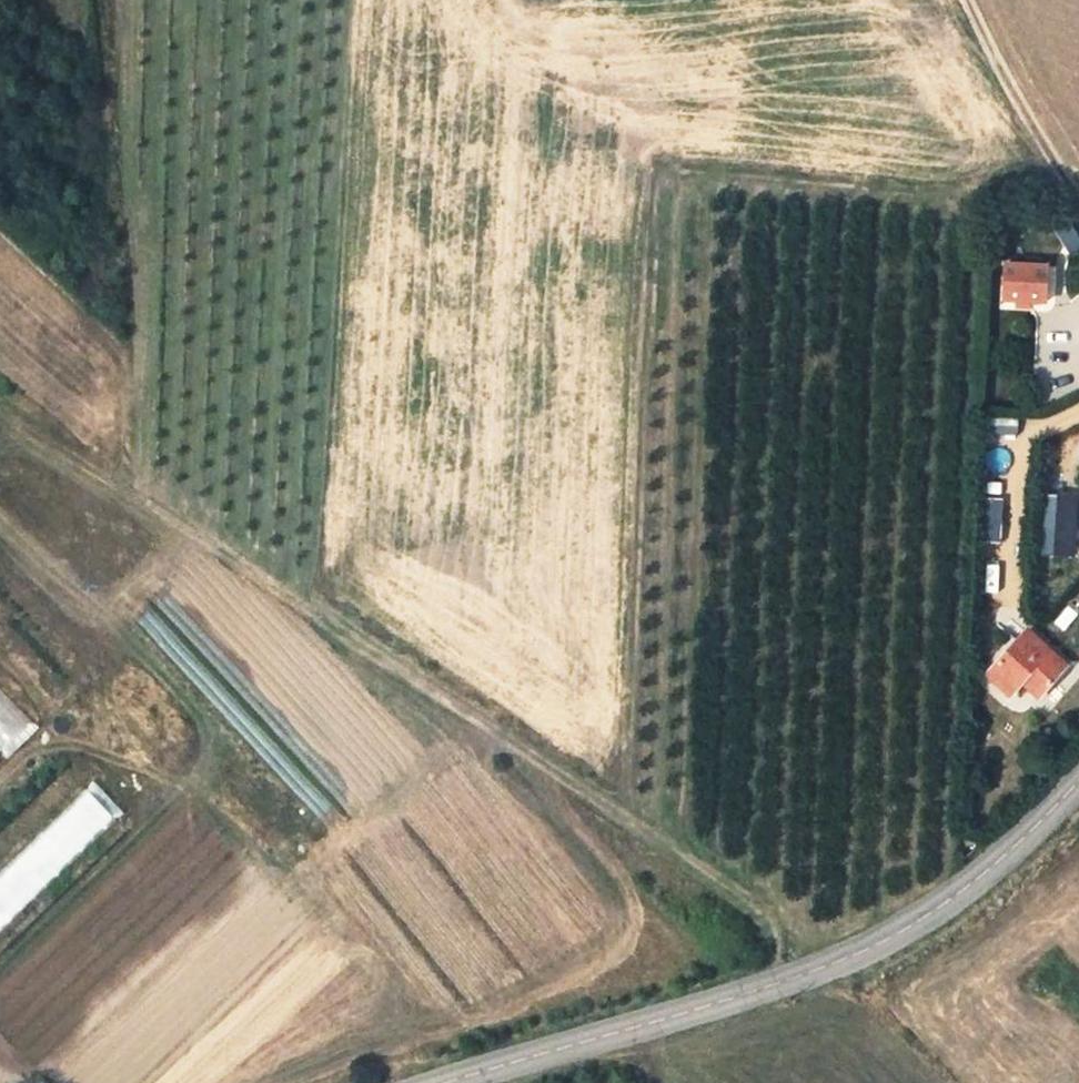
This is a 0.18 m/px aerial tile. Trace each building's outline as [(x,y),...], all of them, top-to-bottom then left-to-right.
[(1055,229),(1074,258),(1078,255),(1078,241),(1066,222),(1055,229)] [(1044,269),(1003,267),(1002,302),(1043,304),(1044,269)] [(1045,488),(1045,545),(1066,545),(1066,488),(1045,488)] [(1003,543),(1004,500),(984,499),(982,542),(1003,543)] [(1071,664),(1028,627),(988,674),(1014,695),(1028,680),(1044,694),(1071,664)] [(40,726),(0,687),(0,744),(11,755),(40,726)]
